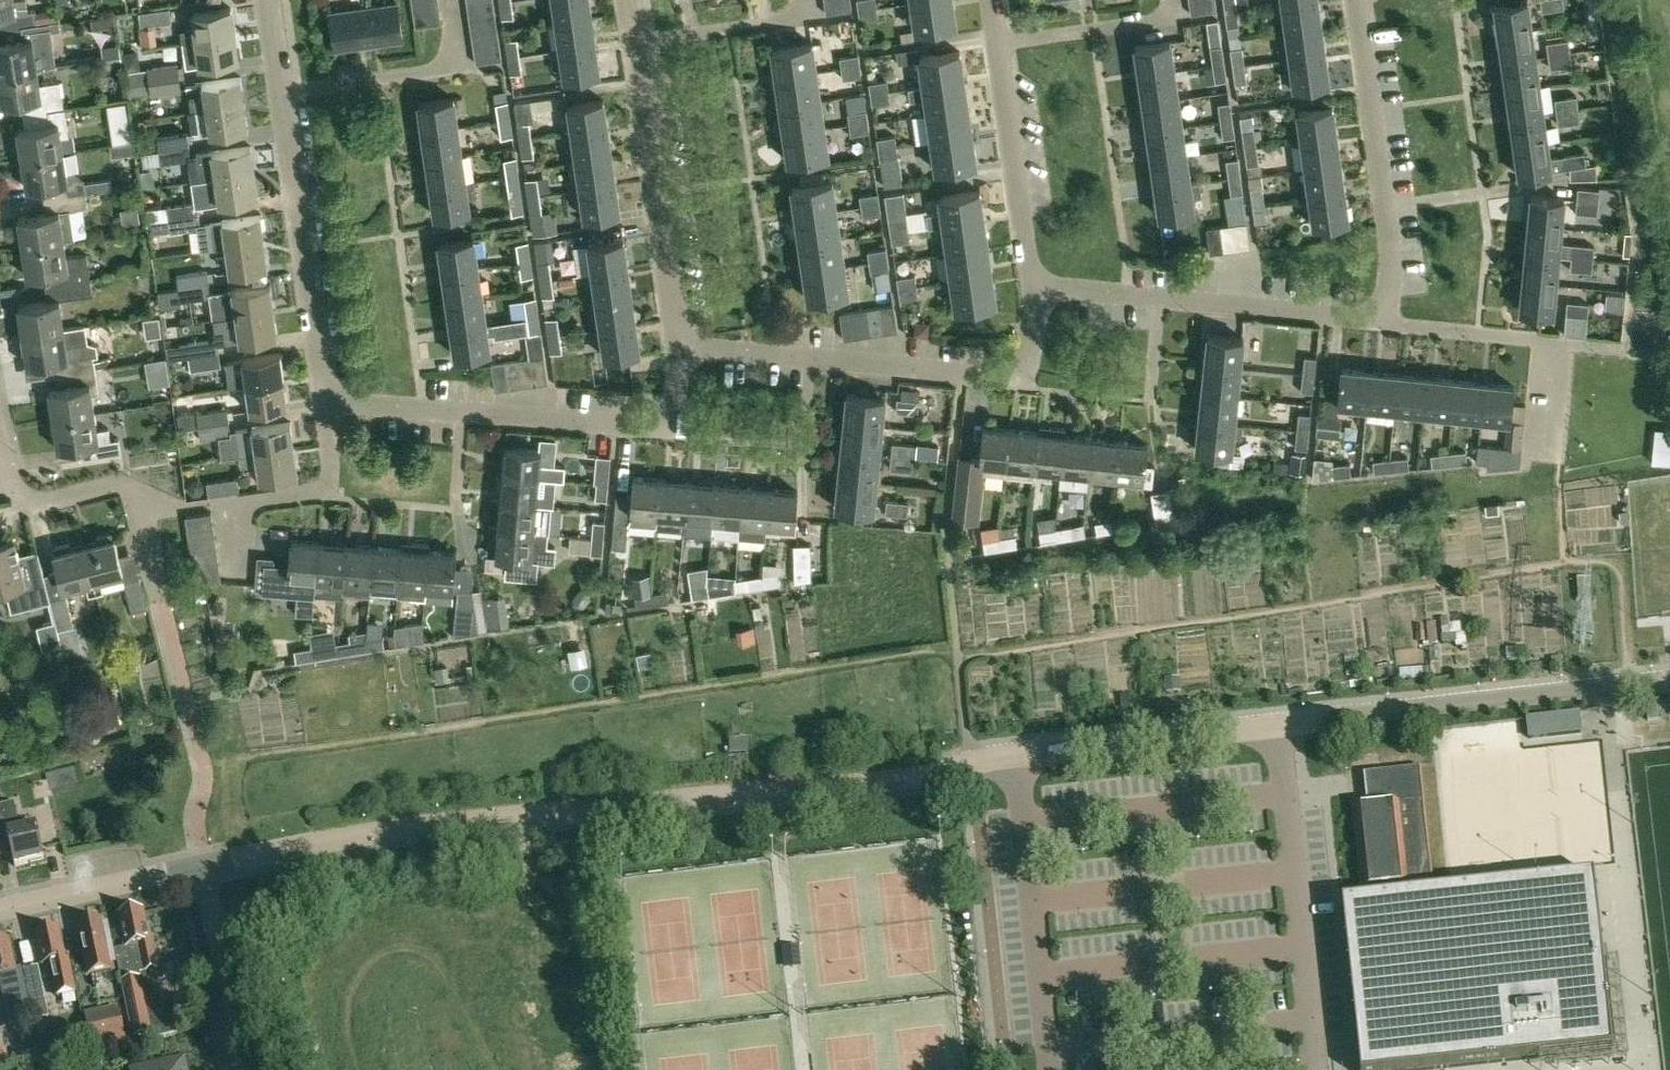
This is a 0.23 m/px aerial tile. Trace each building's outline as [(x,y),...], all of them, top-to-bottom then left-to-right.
[(26,0),(0,0),(0,30),(39,24),(37,11),(28,13),(26,0)] [(58,9),(66,8),(66,2),(67,2),(67,0),(56,0),(58,9)] [(411,2),(413,14),(439,10),(438,0),(425,0),(411,2)] [(467,9),(494,6),(493,0),(466,0),(467,9)] [(499,1),(502,18),(514,17),(511,0),(509,0),(499,1)] [(591,16),(589,0),(553,0),(556,21),(591,16)] [(825,15),(852,11),(850,0),(830,0),(823,1),(825,15)] [(858,9),(877,6),(876,0),(857,0),(858,9)] [(911,1),(915,29),(915,30),(955,24),(952,0),(919,0),(911,1)] [(1191,14),(1216,10),(1215,0),(1189,0),(1191,14)] [(1236,8),(1235,0),(1223,0),(1224,10),(1236,8)] [(1320,25),(1317,0),(1293,0),(1282,1),(1286,30),(1320,25)] [(1497,34),(1530,29),(1525,0),(1493,5),(1497,34)] [(1542,11),(1563,8),(1563,0),(1540,0),(1542,11)] [(364,7),(370,43),(403,38),(398,2),(364,7)] [(468,9),(470,23),(496,19),(494,6),(468,9)] [(877,6),(858,9),(860,20),(878,17),(877,6)] [(370,43),(364,7),(331,12),(336,48),(370,43)] [(1227,27),(1239,25),(1236,8),(1224,10),(1227,27)] [(172,22),(170,9),(140,13),(142,26),(172,22)] [(193,14),(195,28),(181,30),(183,42),(235,33),(232,9),(193,14)] [(439,10),(413,14),(415,27),(441,23),(439,10)] [(591,16),(556,21),(561,49),(595,44),(591,16)] [(470,23),(471,35),(498,31),(496,19),(470,23)] [(38,67),(38,68),(51,66),(51,64),(57,63),(51,27),(48,27),(47,23),(39,24),(0,30),(0,35),(1,43),(0,43),(0,73),(38,67)] [(1290,58),(1324,53),(1320,25),(1286,30),(1290,58)] [(916,39),(915,30),(915,29),(900,32),(901,42),(916,39)] [(1530,29),(1497,34),(1501,62),(1534,57),(1530,29)] [(498,32),(471,35),(473,48),(499,44),(498,32)] [(186,66),(200,65),(239,59),(235,33),(183,42),(186,66)] [(517,38),(506,39),(504,40),(507,57),(519,55),(517,38)] [(1546,42),(1548,55),(1570,52),(1568,39),(1546,42)] [(1139,75),(1173,70),(1169,41),(1134,46),(1139,75)] [(120,43),(102,46),(103,57),(122,55),(120,43)] [(774,78),(816,72),(811,43),(770,49),(774,78)] [(473,48),(475,63),(502,59),(499,44),(473,48)] [(595,44),(561,49),(565,77),(600,72),(595,44)] [(1210,46),(1212,64),(1224,62),(1222,45),(1210,46)] [(919,60),(923,86),(963,81),(959,52),(919,58),(918,47),(896,50),(898,63),(919,60)] [(1230,48),(1232,66),(1244,64),(1242,47),(1230,48)] [(1572,65),(1570,52),(1548,55),(1550,68),(1572,65)] [(1324,53),(1290,58),(1294,87),(1328,82),(1324,53)] [(841,68),(860,65),(858,54),(840,57),(841,68)] [(122,55),(103,57),(105,69),(123,66),(122,55)] [(519,55),(507,57),(509,74),(522,73),(519,55)] [(1534,57),(1501,62),(1505,90),(1538,85),(1534,57)] [(1226,80),(1224,62),(1212,64),(1215,82),(1226,80)] [(1247,82),(1244,64),(1232,66),(1235,83),(1247,82)] [(129,85),(180,77),(178,65),(127,73),(129,85)] [(860,65),(841,68),(843,78),(861,75),(860,65)] [(25,114),(65,108),(61,82),(41,85),(38,68),(38,67),(0,73),(0,79),(2,90),(0,91),(0,94),(1,104),(23,101),(25,114)] [(1143,103),(1177,98),(1173,70),(1139,75),(1143,103)] [(778,105),(820,99),(816,72),(774,78),(778,105)] [(191,110),(206,108),(206,109),(245,103),(241,77),(202,82),(204,98),(190,100),(191,110)] [(182,91),(180,78),(129,85),(126,85),(128,96),(152,93),(152,95),(182,91)] [(887,79),(869,82),(870,93),(889,91),(887,79)] [(908,88),(910,101),(925,99),(927,114),(967,108),(963,81),(923,86),(908,88)] [(1538,85),(1505,90),(1509,118),(1542,113),(1538,85)] [(889,91),(870,93),(872,104),(890,101),(889,91)] [(1554,99),(1556,112),(1578,108),(1576,95),(1554,99)] [(423,131),(459,126),(455,97),(419,102),(423,131)] [(1147,131),(1181,126),(1177,98),(1143,103),(1147,131)] [(532,99),(514,101),(519,141),(532,139),(529,121),(534,120),(532,99)] [(820,99),(778,105),(782,133),(824,127),(820,99)] [(573,133),(607,128),(603,100),(569,105),(573,133)] [(508,101),(496,102),(498,120),(511,118),(508,101)] [(1218,103),(1220,121),(1232,119),(1230,101),(1218,103)] [(249,129),(245,103),(206,109),(210,135),(249,129)] [(1302,141),(1336,136),(1332,107),(1298,112),(1302,141)] [(22,157),(23,158),(27,158),(64,152),(62,136),(69,135),(65,108),(25,114),(27,127),(18,129),(19,134),(15,134),(19,158),(22,157)] [(967,108),(927,114),(931,141),(971,136),(967,108)] [(1580,121),(1578,108),(1556,112),(1558,125),(1580,121)] [(848,112),(849,123),(868,121),(866,110),(848,112)] [(1542,113),(1509,118),(1513,146),(1546,141),(1542,113)] [(1260,128),(1254,129),(1252,114),(1240,116),(1244,149),(1256,147),(1255,140),(1262,139),(1260,128)] [(511,118),(498,120),(502,141),(495,142),(496,148),(514,146),(511,118)] [(1223,138),(1235,136),(1232,119),(1220,121),(1223,138)] [(110,123),(113,142),(131,139),(128,120),(110,123)] [(851,134),(869,131),(868,121),(849,123),(851,134)] [(427,158),(463,153),(459,126),(423,131),(427,158)] [(1151,159),(1185,154),(1181,126),(1147,131),(1151,159)] [(824,127),(782,133),(787,161),(828,155),(824,127)] [(577,161),(611,156),(607,128),(573,133),(577,161)] [(188,133),(158,137),(160,151),(190,146),(188,133)] [(878,149),(896,146),(895,135),(877,138),(878,149)] [(971,136),(931,141),(934,170),(975,164),(971,136)] [(1306,169),(1340,164),(1336,136),(1302,141),(1306,169)] [(532,139),(519,141),(522,158),(534,156),(532,139)] [(1551,171),(1586,165),(1584,153),(1549,158),(1546,141),(1513,146),(1517,175),(1550,170),(1551,171)] [(160,151),(162,164),(192,160),(190,146),(160,151)] [(896,146),(878,149),(880,160),(898,157),(896,146)] [(201,179),(205,179),(255,172),(252,147),(213,153),(215,167),(199,169),(201,179)] [(1259,164),(1256,147),(1244,149),(1247,166),(1259,164)] [(111,177),(69,183),(64,152),(27,158),(29,173),(25,173),(27,188),(43,186),(45,199),(112,188),(111,177)] [(463,153),(427,158),(431,186),(475,180),(475,179),(467,181),(463,153)] [(1155,186),(1189,181),(1185,154),(1151,159),(1155,186)] [(506,175),(519,173),(516,156),(504,158),(506,175)] [(611,156),(577,161),(581,188),(615,184),(611,156)] [(1238,158),(1226,160),(1228,177),(1240,175),(1238,158)] [(1310,197),(1344,192),(1340,164),(1306,169),(1310,197)] [(527,196),(540,194),(536,167),(523,168),(527,196)] [(207,189),(218,187),(220,204),(259,198),(255,172),(205,179),(207,189)] [(519,173),(506,175),(509,193),(521,191),(519,173)] [(1243,193),(1240,175),(1228,177),(1231,195),(1243,193)] [(475,180),(431,186),(435,215),(471,210),(469,196),(477,195),(475,180)] [(1189,181),(1155,186),(1159,215),(1193,210),(1191,196),(1199,195),(1197,180),(1189,181)] [(794,216),(835,210),(831,182),(790,188),(794,216)] [(615,184),(581,188),(585,217),(619,212),(615,184)] [(1250,187),(1252,205),(1264,203),(1262,186),(1250,187)] [(1575,212),(1597,215),(1599,190),(1600,189),(1577,188),(1575,212)] [(940,212),(926,214),(928,227),(941,225),(942,225),(983,219),(979,191),(938,196),(940,212)] [(861,206),(880,204),(878,192),(859,195),(861,206)] [(909,229),(903,192),(884,194),(890,232),(909,229)] [(1344,192),(1310,197),(1314,226),(1348,221),(1344,192)] [(74,239),(69,209),(89,206),(87,193),(45,199),(47,211),(19,216),(23,246),(27,245),(65,240),(74,239)] [(557,231),(555,215),(550,216),(550,211),(542,212),(540,194),(527,196),(529,214),(531,214),(533,234),(557,231)] [(1528,223),(1560,226),(1563,197),(1531,194),(1528,223)] [(198,202),(144,210),(146,222),(200,215),(198,202)] [(1252,205),(1255,222),(1267,221),(1264,203),(1252,205)] [(880,204),(861,206),(863,216),(881,214),(880,204)] [(798,243),(839,237),(835,210),(794,216),(798,243)] [(147,231),(171,227),(172,233),(202,228),(200,215),(146,222),(147,231)] [(213,248),(227,246),(265,241),(261,215),(209,223),(213,248)] [(986,247),(983,219),(942,225),(946,252),(986,247)] [(1246,222),(1231,224),(1236,250),(1250,248),(1246,222)] [(1560,226),(1528,223),(1525,251),(1557,255),(1570,256),(1593,258),(1594,245),(1559,242),(1560,226)] [(1219,225),(1222,251),(1236,250),(1231,224),(1219,225)] [(1206,227),(1209,253),(1222,251),(1219,225),(1206,227)] [(892,243),(910,241),(909,229),(890,232),(892,243)] [(443,271),(479,266),(475,237),(439,243),(443,271)] [(839,237),(798,243),(802,271),(843,265),(839,237)] [(593,272),(627,267),(623,238),(589,243),(593,272)] [(45,274),(47,287),(92,281),(88,253),(68,256),(65,240),(27,245),(30,260),(25,261),(28,276),(45,274)] [(269,267),(265,241),(227,246),(231,272),(269,267)] [(518,260),(530,259),(527,241),(516,242),(518,260)] [(986,247),(946,252),(949,280),(990,275),(986,247)] [(869,261),(888,259),(886,248),(867,251),(869,261)] [(1557,255),(1525,251),(1522,280),(1555,283),(1557,255)] [(1593,259),(1570,256),(1569,268),(1592,271),(1593,259)] [(530,259),(518,260),(521,278),(532,276),(530,259)] [(888,259),(869,261),(871,272),(889,270),(888,259)] [(539,279),(552,278),(549,260),(537,262),(539,279)] [(843,265),(802,271),(805,299),(847,293),(843,265)] [(447,299),(483,294),(479,266),(443,271),(447,299)] [(597,299),(631,295),(627,267),(593,272),(597,299)] [(178,275),(179,289),(210,284),(208,271),(178,275)] [(898,287),(916,285),(915,274),(896,277),(898,287)] [(990,275),(949,280),(953,309),(994,303),(990,275)] [(574,283),(572,276),(559,278),(558,277),(552,278),(539,279),(545,313),(551,312),(550,307),(556,306),(553,288),(560,287),(574,283)] [(1555,283),(1522,280),(1520,309),(1552,312),(1555,283)] [(19,305),(24,334),(62,328),(60,313),(64,313),(62,299),(94,294),(92,281),(47,287),(49,301),(19,305)] [(212,297),(210,284),(179,289),(181,302),(212,297)] [(272,285),(271,285),(216,293),(218,306),(211,307),(214,318),(275,309),(272,285)] [(916,285),(898,287),(900,299),(918,296),(916,285)] [(483,294),(447,299),(451,327),(487,321),(483,294)] [(631,295),(597,299),(601,327),(635,322),(631,295)] [(526,316),(539,314),(537,297),(524,299),(526,316)] [(1563,335),(1585,337),(1589,304),(1566,301),(1563,335)] [(893,304),(879,306),(884,332),(897,330),(893,304)] [(879,306),(866,308),(871,334),(884,332),(879,306)] [(866,308),(839,312),(839,313),(844,339),(871,334),(866,308)] [(220,330),(238,327),(240,341),(279,335),(275,309),(218,318),(220,330)] [(539,314),(526,316),(529,333),(541,331),(539,314)] [(529,330),(526,316),(487,321),(451,327),(455,355),(491,350),(489,333),(492,332),(492,336),(529,330)] [(547,335),(559,333),(557,316),(545,318),(547,335)] [(635,322),(601,327),(605,356),(639,351),(635,322)] [(62,328),(24,334),(24,335),(20,337),(22,349),(26,350),(28,365),(54,362),(56,374),(97,368),(96,358),(101,357),(100,345),(90,342),(88,342),(86,325),(66,328),(62,328)] [(552,353),(562,351),(559,333),(547,335),(550,353),(552,353)] [(1207,335),(1203,363),(1240,367),(1243,338),(1207,335)] [(188,344),(190,358),(220,353),(218,340),(188,344)] [(222,366),(220,353),(190,358),(191,370),(222,366)] [(227,361),(231,387),(246,385),(285,379),(281,353),(227,361)] [(548,382),(544,356),(530,358),(534,384),(548,382)] [(1304,356),(1302,373),(1315,375),(1317,357),(1304,356)] [(517,360),(521,385),(522,386),(534,384),(530,358),(517,360)] [(517,360),(505,361),(508,388),(521,385),(517,360)] [(491,364),(494,390),(508,388),(505,361),(491,364)] [(1237,395),(1240,367),(1203,363),(1201,391),(1237,395)] [(1337,416),(1337,402),(1366,405),(1370,370),(1341,367),(1338,390),(1326,389),(1323,415),(1337,416)] [(50,389),(54,419),(96,412),(94,395),(101,394),(97,368),(56,374),(58,388),(50,389)] [(1395,408),(1398,372),(1370,370),(1366,405),(1395,408)] [(1423,411),(1426,375),(1398,372),(1395,408),(1423,411)] [(1302,373),(1300,391),(1313,392),(1315,375),(1302,373)] [(1451,414),(1455,378),(1426,375),(1423,411),(1451,414)] [(1479,416),(1483,381),(1455,378),(1451,414),(1479,416)] [(289,405),(285,379),(246,385),(250,410),(289,405)] [(1483,381),(1479,416),(1509,419),(1512,384),(1483,381)] [(919,390),(901,388),(900,398),(897,397),(895,411),(917,413),(919,400),(918,400),(919,390)] [(1198,420),(1234,424),(1237,395),(1201,391),(1198,420)] [(843,422),(882,426),(885,397),(846,393),(843,422)] [(198,414),(200,427),(230,422),(228,409),(198,414)] [(54,419),(51,427),(56,434),(59,449),(81,446),(82,459),(123,453),(120,439),(110,441),(108,428),(99,429),(96,412),(54,419)] [(1298,413),(1296,430),(1309,432),(1311,414),(1298,413)] [(198,427),(196,414),(179,417),(181,430),(198,427)] [(1234,424),(1198,420),(1195,448),(1231,452),(1232,437),(1241,438),(1242,425),(1234,424)] [(232,434),(230,422),(200,427),(202,439),(232,434)] [(291,422),(253,428),(237,431),(240,455),(295,447),(291,422)] [(882,426),(843,422),(840,450),(879,454),(882,426)] [(984,472),(1006,474),(1010,428),(982,425),(979,457),(959,455),(953,517),(979,520),(984,472)] [(1065,434),(1065,429),(1049,427),(1048,432),(1037,431),(1033,477),(1034,467),(1061,470),(1064,434),(1065,434)] [(1006,474),(1033,477),(1037,431),(1010,428),(1006,474)] [(1309,432),(1296,430),(1294,448),(1307,449),(1309,432)] [(1074,472),(1088,473),(1091,437),(1065,434),(1064,434),(1061,470),(1059,485),(1072,487),(1074,472)] [(1113,481),(1115,481),(1119,440),(1091,437),(1088,473),(1114,476),(1113,481)] [(1144,464),(1146,443),(1119,440),(1115,481),(1151,485),(1153,465),(1144,464)] [(891,455),(913,457),(914,445),(892,442),(891,455)] [(1477,445),(1475,462),(1477,461),(1486,464),(1487,469),(1519,465),(1521,449),(1477,445)] [(505,446),(502,474),(539,477),(556,479),(564,480),(565,466),(540,464),(541,449),(505,446)] [(242,465),(258,463),(260,478),(299,472),(295,447),(240,455),(240,456),(241,456),(242,465)] [(837,478),(876,482),(879,454),(840,450),(837,478)] [(1465,451),(1448,453),(1449,465),(1467,463),(1465,451)] [(1430,454),(1432,467),(1449,465),(1448,453),(1430,454)] [(597,481),(596,482),(608,483),(611,455),(596,454),(593,481),(597,481)] [(913,457),(891,455),(889,468),(912,471),(913,457)] [(1407,457),(1390,459),(1391,471),(1409,469),(1407,457)] [(1372,460),(1373,473),(1391,471),(1390,459),(1372,460)] [(1332,476),(1350,474),(1349,463),(1330,465),(1332,476)] [(502,474),(500,501),(536,504),(539,477),(502,474)] [(628,525),(655,528),(660,477),(633,475),(630,500),(616,499),(614,519),(629,520),(628,525)] [(655,528),(684,531),(685,517),(684,516),(687,480),(660,477),(655,528)] [(240,491),(238,478),(208,482),(210,495),(240,491)] [(876,482),(837,478),(834,507),(873,511),(876,482)] [(709,533),(711,533),(715,482),(687,480),(684,516),(685,517),(710,519),(709,533)] [(607,499),(608,483),(596,482),(595,498),(607,499)] [(711,533),(724,534),(739,536),(743,485),(715,482),(711,533)] [(764,538),(764,532),(766,532),(770,488),(743,485),(739,536),(764,538)] [(798,490),(770,488),(766,532),(779,534),(780,524),(794,525),(798,490)] [(1184,519),(1180,490),(1169,492),(1168,488),(1151,491),(1156,523),(1184,519)] [(909,502),(886,499),(885,513),(907,515),(909,502)] [(500,501),(498,528),(548,533),(549,518),(535,517),(536,504),(500,501)] [(211,512),(184,516),(187,530),(213,525),(211,512)] [(1113,530),(1111,518),(1095,521),(1097,533),(1113,530)] [(626,547),(628,525),(629,520),(614,519),(611,546),(626,547)] [(593,520),(592,536),(603,537),(605,521),(593,520)] [(213,525),(187,530),(189,544),(215,540),(213,525)] [(1071,525),(1055,528),(1057,539),(1073,536),(1071,525)] [(547,545),(548,533),(498,528),(495,556),(507,557),(506,575),(536,577),(538,560),(555,561),(556,545),(547,545)] [(1042,541),(1057,539),(1055,528),(1040,530),(1042,541)] [(114,537),(112,531),(97,534),(99,541),(85,545),(96,590),(104,587),(101,576),(124,570),(116,536),(114,537)] [(1016,534),(999,536),(1001,548),(1018,545),(1016,534)] [(569,551),(590,553),(592,537),(570,535),(569,551)] [(602,554),(603,537),(592,536),(590,553),(602,554)] [(985,551),(1001,548),(999,536),(983,539),(985,551)] [(315,596),(315,590),(319,541),(292,539),(289,574),(280,573),(278,593),(315,596)] [(189,544),(191,557),(217,553),(215,540),(189,544)] [(315,590),(330,591),(343,592),(346,543),(319,541),(315,590)] [(40,559),(21,564),(16,542),(0,546),(0,588),(6,586),(12,609),(50,600),(49,599),(40,559)] [(69,542),(55,546),(56,552),(54,552),(63,586),(85,580),(88,592),(96,590),(85,545),(71,548),(69,542)] [(402,548),(401,548),(398,595),(397,596),(425,598),(425,597),(426,586),(429,550),(429,543),(413,542),(413,549),(402,548)] [(343,592),(370,595),(370,592),(374,546),(346,543),(343,592)] [(811,578),(809,543),(793,545),(795,580),(811,578)] [(370,592),(396,594),(398,595),(401,548),(374,546),(370,592)] [(454,590),(456,568),(457,553),(429,550),(426,586),(425,597),(453,599),(454,590)] [(1235,552),(1237,573),(1249,572),(1247,551),(1235,552)] [(217,553),(191,557),(193,570),(219,566),(217,553)] [(275,556),(258,555),(256,588),(262,589),(262,592),(273,593),(275,556)] [(219,566),(193,570),(195,582),(221,579),(219,566)] [(455,619),(456,619),(477,622),(470,570),(456,568),(454,590),(457,590),(455,619)] [(779,572),(763,575),(764,585),(781,583),(779,572)] [(748,588),(764,585),(763,575),(747,577),(748,588)] [(141,576),(125,580),(131,608),(148,604),(141,576)] [(723,580),(707,583),(708,594),(725,592),(723,580)] [(693,597),(708,594),(707,583),(691,585),(693,597)] [(651,592),(653,603),(669,601),(667,589),(651,592)] [(207,600),(204,591),(196,593),(198,602),(207,600)] [(637,606),(653,603),(651,592),(635,594),(637,606)] [(74,624),(67,594),(49,599),(50,600),(55,620),(57,627),(74,624)] [(57,627),(55,620),(37,625),(43,649),(62,644),(57,627)] [(393,626),(396,645),(424,641),(422,629),(423,622),(393,626)] [(350,640),(339,642),(339,643),(341,654),(369,649),(367,638),(366,638),(366,631),(349,633),(350,640)] [(382,635),(367,638),(369,649),(384,647),(382,635)] [(339,642),(311,647),(313,658),(341,654),(339,643),(339,642)] [(590,646),(577,648),(581,665),(593,662),(590,646)] [(294,649),(296,661),(313,658),(311,647),(294,649)] [(434,668),(436,682),(449,680),(447,666),(434,668)] [(1179,692),(1178,679),(1168,679),(1168,692),(1179,692)] [(1578,714),(1527,720),(1528,734),(1528,737),(1580,731),(1578,714)] [(1366,805),(1351,807),(1359,888),(1432,880),(1419,765),(1379,769),(1381,786),(1364,788),(1366,805)] [(0,806),(0,855),(14,852),(17,865),(45,859),(38,826),(20,829),(14,803),(0,806)] [(1595,868),(1343,894),(1362,1069),(1613,1043),(1595,868)] [(127,948),(115,950),(117,964),(133,1038),(152,1035),(153,1038),(177,1033),(175,1022),(161,1013),(155,1014),(148,1015),(141,978),(139,972),(144,972),(146,971),(158,969),(152,941),(150,941),(144,910),(120,915),(127,948)] [(100,921),(77,925),(84,958),(88,977),(116,971),(115,964),(117,964),(115,950),(109,924),(101,926),(100,921)] [(66,960),(60,929),(37,934),(44,966),(52,964),(58,995),(76,992),(69,959),(66,960)] [(0,942),(0,976),(10,1026),(29,1022),(19,970),(15,970),(9,940),(0,942)] [(49,1018),(39,971),(38,967),(23,970),(34,1021),(49,1018)] [(126,1044),(119,1007),(84,1014),(91,1051),(126,1044)] [(9,1069),(5,1048),(0,1049),(0,1069),(6,1069),(9,1069)] [(184,1059),(136,1069),(186,1069),(184,1059)]
